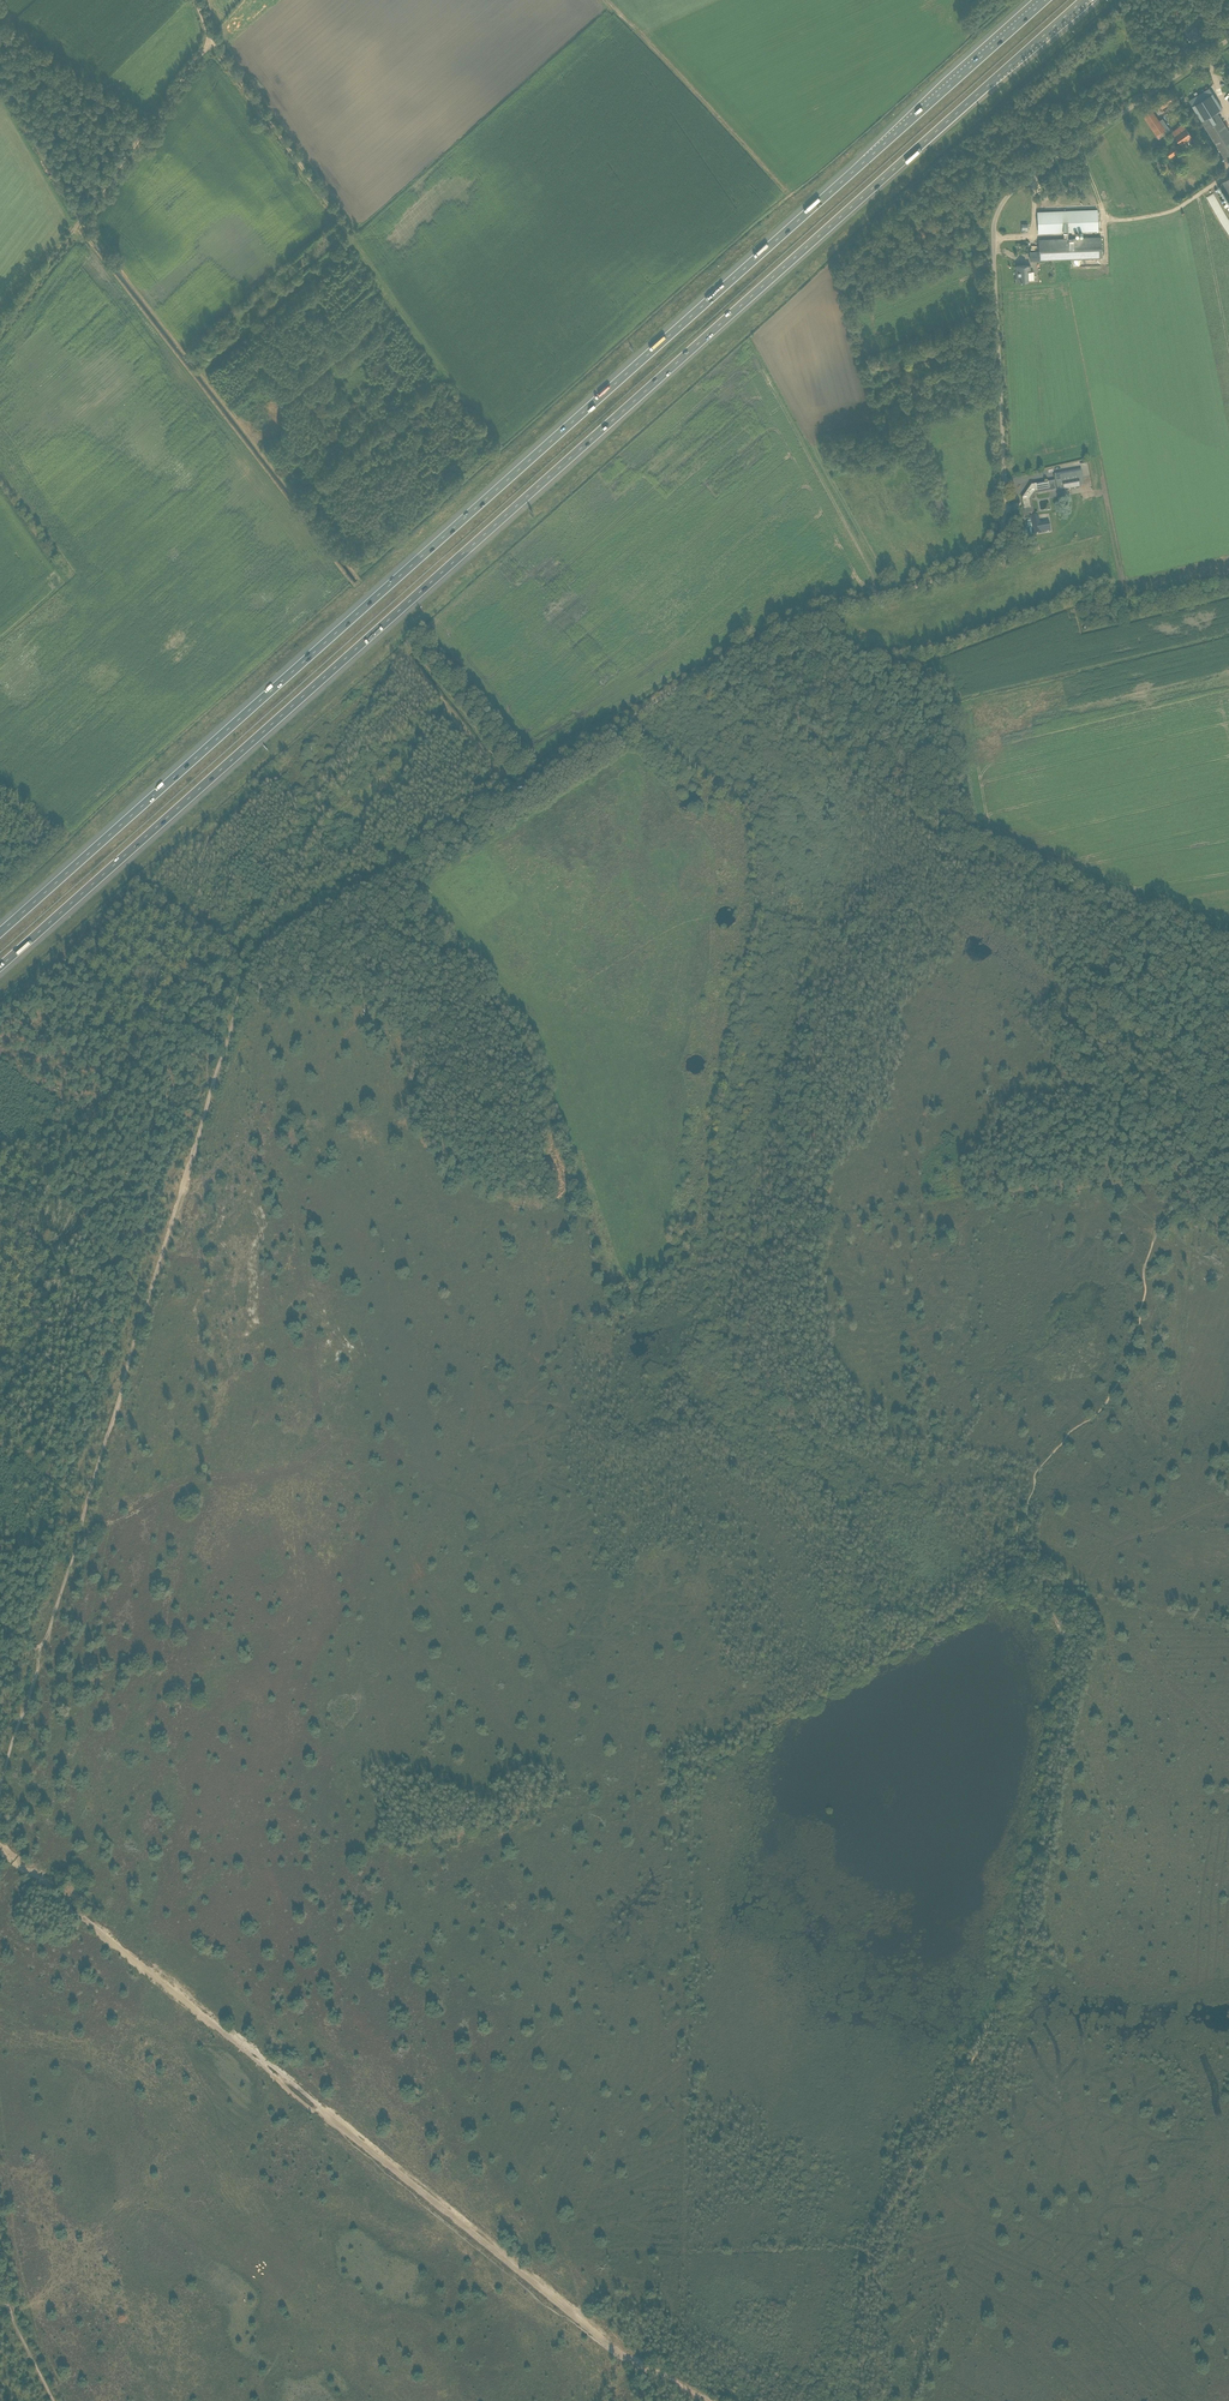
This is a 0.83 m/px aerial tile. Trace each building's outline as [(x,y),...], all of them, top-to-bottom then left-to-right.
[(1190,38),(1191,40),(1191,39),(1193,42),(1202,35),(1196,27),(1187,34),(1190,38)] [(1135,86),(1121,95),(1125,101),(1139,91),(1135,86)] [(1202,121),(1217,112),(1222,108),(1213,93),(1209,88),(1189,100),(1193,106),(1192,106),(1202,121)] [(1158,102),(1162,109),(1174,101),(1169,94),(1158,102)] [(1140,111),(1159,139),(1167,133),(1164,129),(1165,129),(1151,108),(1148,105),(1140,111)] [(1219,148),(1228,142),(1228,131),(1217,112),(1202,121),(1219,148)] [(1175,145),(1164,152),(1169,159),(1180,151),(1179,150),(1182,148),(1183,149),(1186,146),(1194,140),(1186,129),(1183,124),(1173,132),(1176,137),(1182,144),(1177,148),(1175,145)] [(1219,148),(1228,163),(1228,162),(1228,142),(1219,148)] [(1220,184),(1228,198),(1228,179),(1220,184)] [(1030,252),(1030,260),(1039,260),(1045,260),(1102,257),(1101,237),(1069,238),(1068,232),(1098,230),(1097,209),(1037,212),(1038,233),(1063,232),(1064,239),(1039,240),(1039,251),(1030,252)] [(1017,281),(1029,281),(1028,272),(1031,271),(1030,265),(1016,266),(1016,272),(1017,272),(1018,281),(1017,281)] [(939,345),(938,342),(937,340),(925,344),(927,350),(932,348),(931,345),(934,344),(935,347),(939,345)] [(1080,488),(1078,479),(1062,482),(1063,491),(1080,488)] [(1050,489),(1048,482),(1033,485),(1033,486),(1031,486),(1031,485),(1022,499),(1023,499),(1023,500),(1022,501),(1024,510),(1031,509),(1029,500),(1029,499),(1034,492),(1050,489)] [(930,499),(935,511),(945,507),(940,495),(930,499)]
